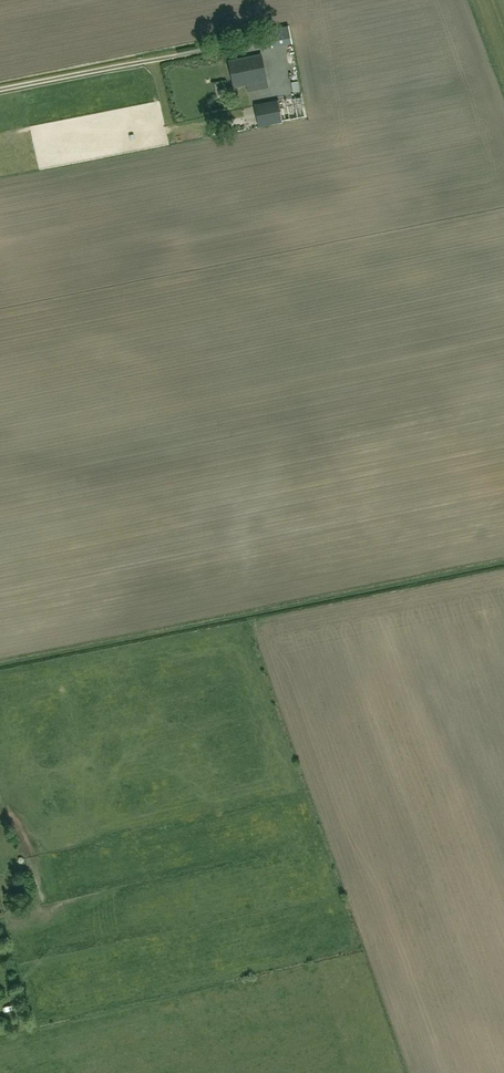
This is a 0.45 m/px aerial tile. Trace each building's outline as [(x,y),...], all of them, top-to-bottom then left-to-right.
[(292,42),(289,26),(269,30),(272,46),(292,42)] [(262,56),(229,62),(234,86),(266,80),(262,56)] [(278,100),(255,105),(259,127),(283,122),(278,100)] [(285,101),(289,118),(297,117),(293,100),(285,101)]
